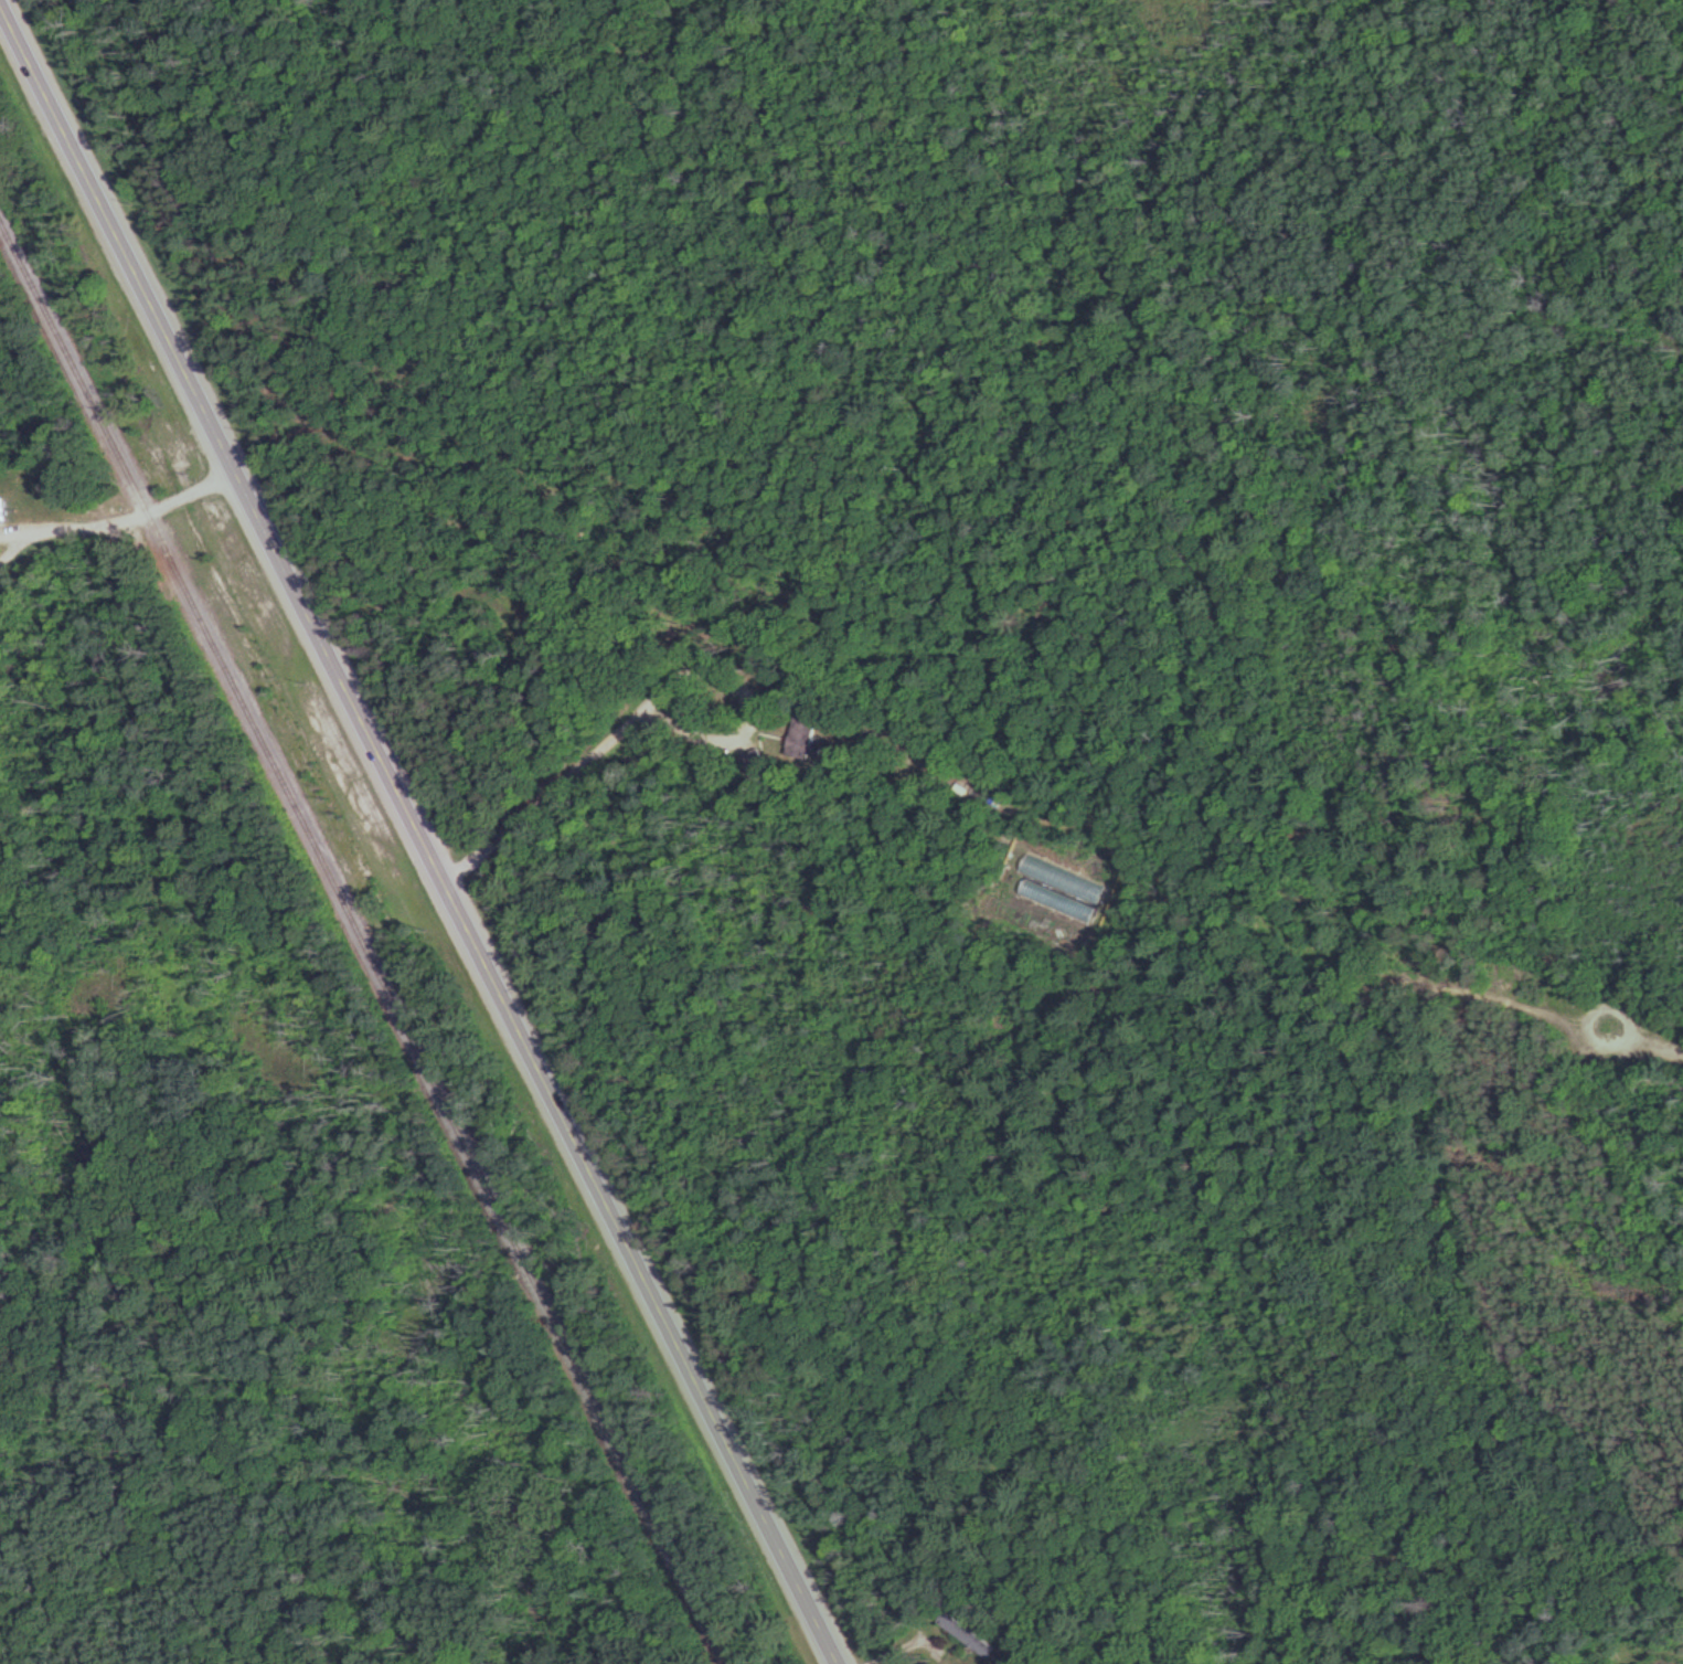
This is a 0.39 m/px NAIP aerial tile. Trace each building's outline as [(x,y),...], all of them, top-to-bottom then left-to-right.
[(12,501),(0,501),(0,523),(13,523),(12,501)] [(793,753),(817,758),(827,712),(803,707),(793,753)]
